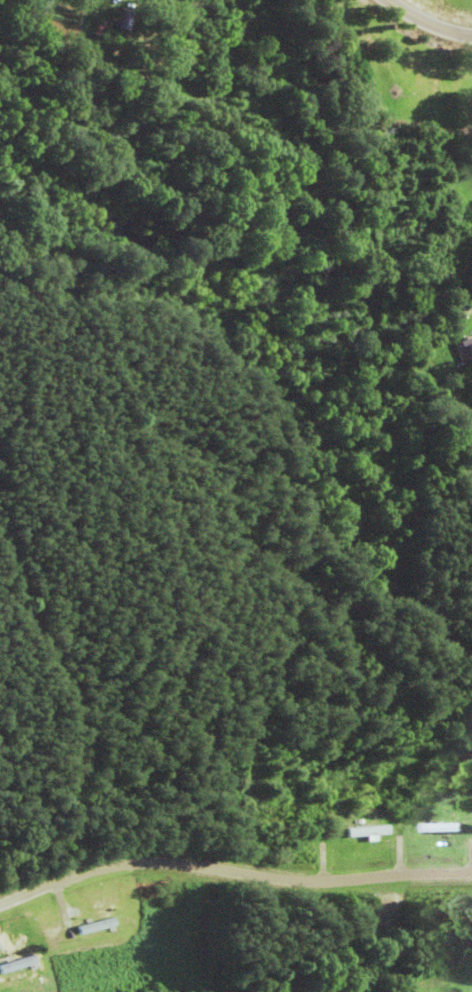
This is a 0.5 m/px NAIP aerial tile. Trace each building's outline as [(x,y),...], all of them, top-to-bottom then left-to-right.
[(112,26),(124,30),(130,13),(118,9),(112,26)] [(457,347),(462,371),(471,369),(471,344),(457,347)] [(462,823),(421,823),(421,832),(462,832),(462,823)] [(388,835),(387,826),(347,828),(347,837),(388,835)] [(117,928),(114,911),(72,920),(76,937),(117,928)]
